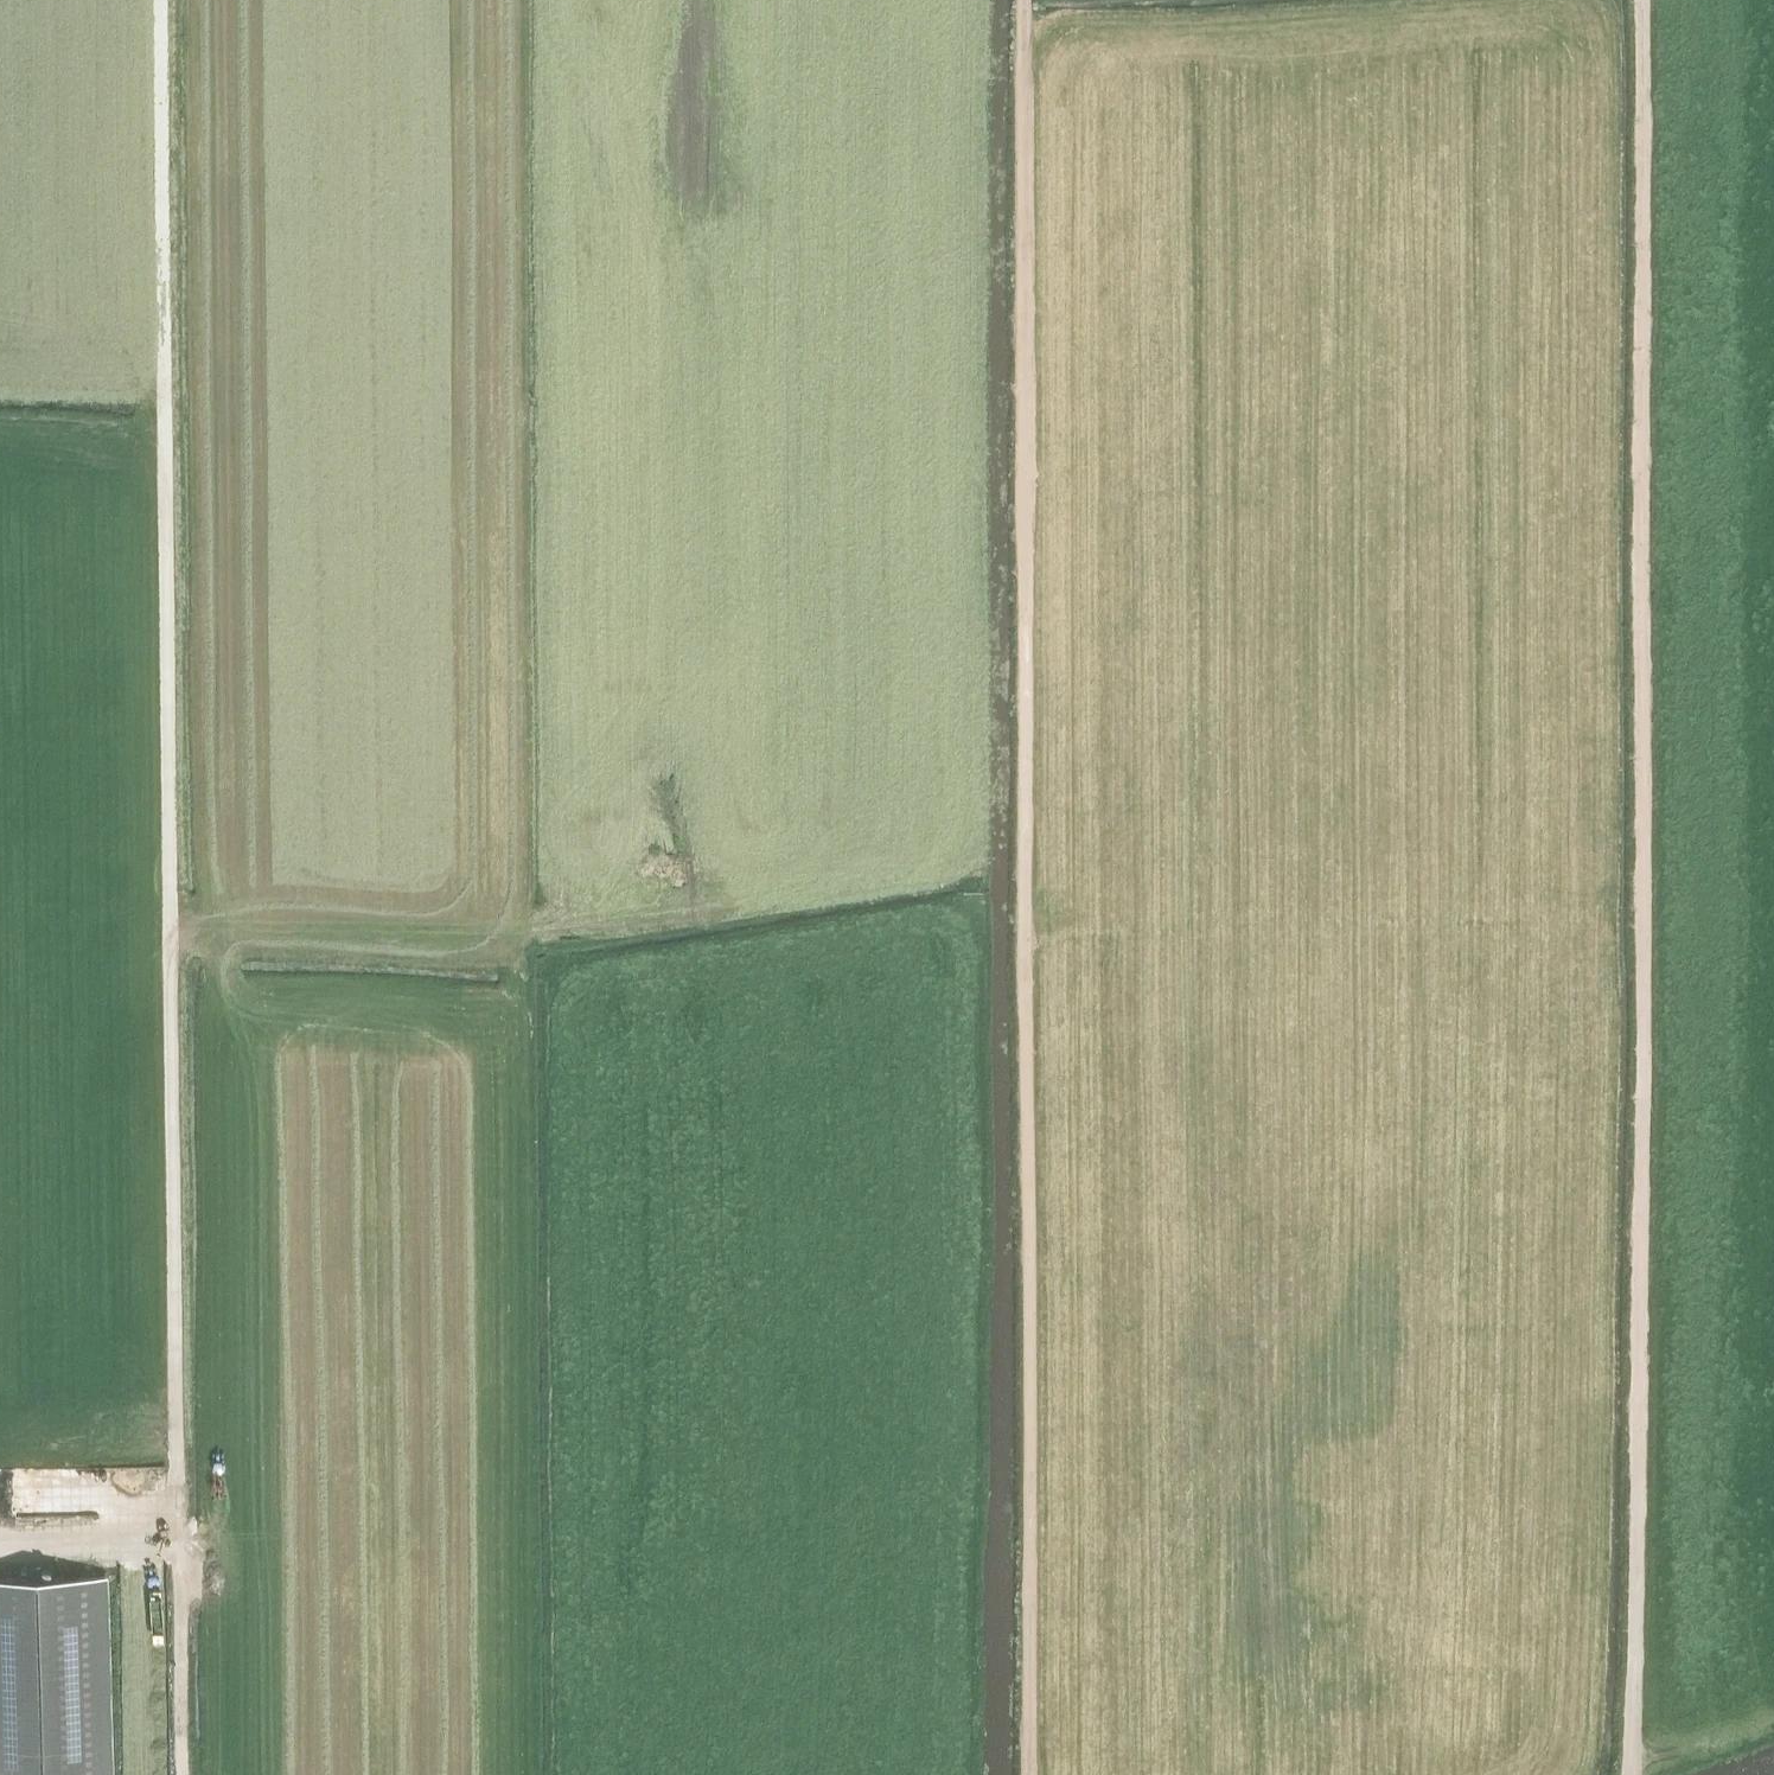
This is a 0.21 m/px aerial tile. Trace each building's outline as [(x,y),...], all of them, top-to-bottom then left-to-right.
[(108,1576),(0,1579),(0,1774),(114,1774),(108,1576)]
